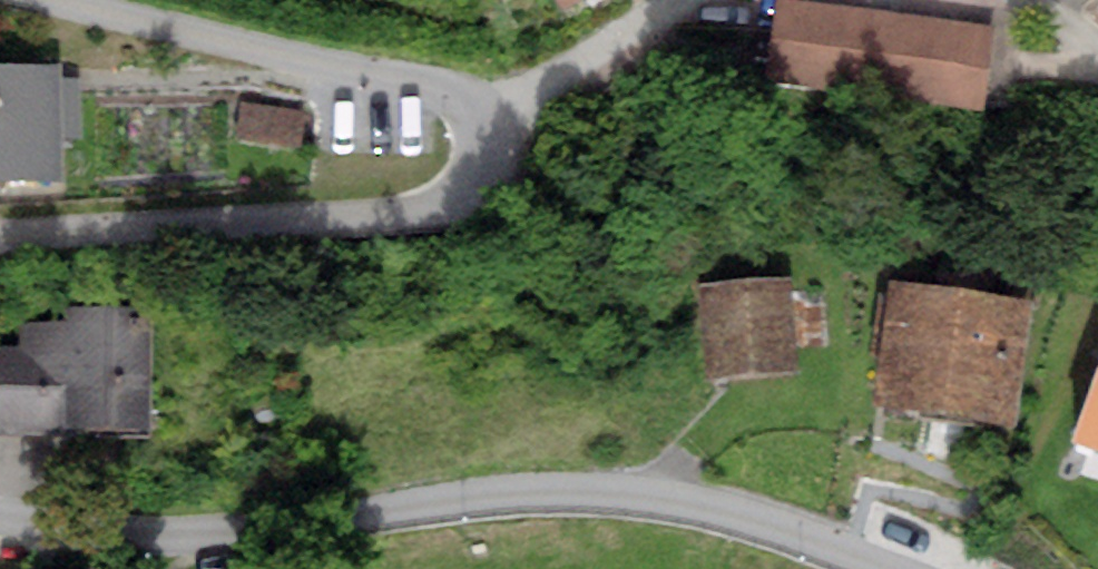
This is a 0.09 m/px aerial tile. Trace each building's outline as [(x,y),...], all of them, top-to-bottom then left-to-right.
[(569,9),(582,0),(562,0),(569,9)] [(985,35),(791,9),(781,87),(975,113),(985,35)] [(0,76),(0,171),(54,170),(53,134),(70,133),(69,83),(53,84),(53,76),(0,76)] [(787,288),(703,292),(707,385),(791,381),(787,288)] [(1028,308),(895,292),(880,419),(1013,434),(1028,308)] [(77,332),(78,427),(150,425),(148,313),(76,314),(77,332)] [(78,427),(77,332),(25,333),(25,365),(0,365),(0,428),(78,427)] [(1081,446),(1097,452),(1097,390),(1081,446)]
